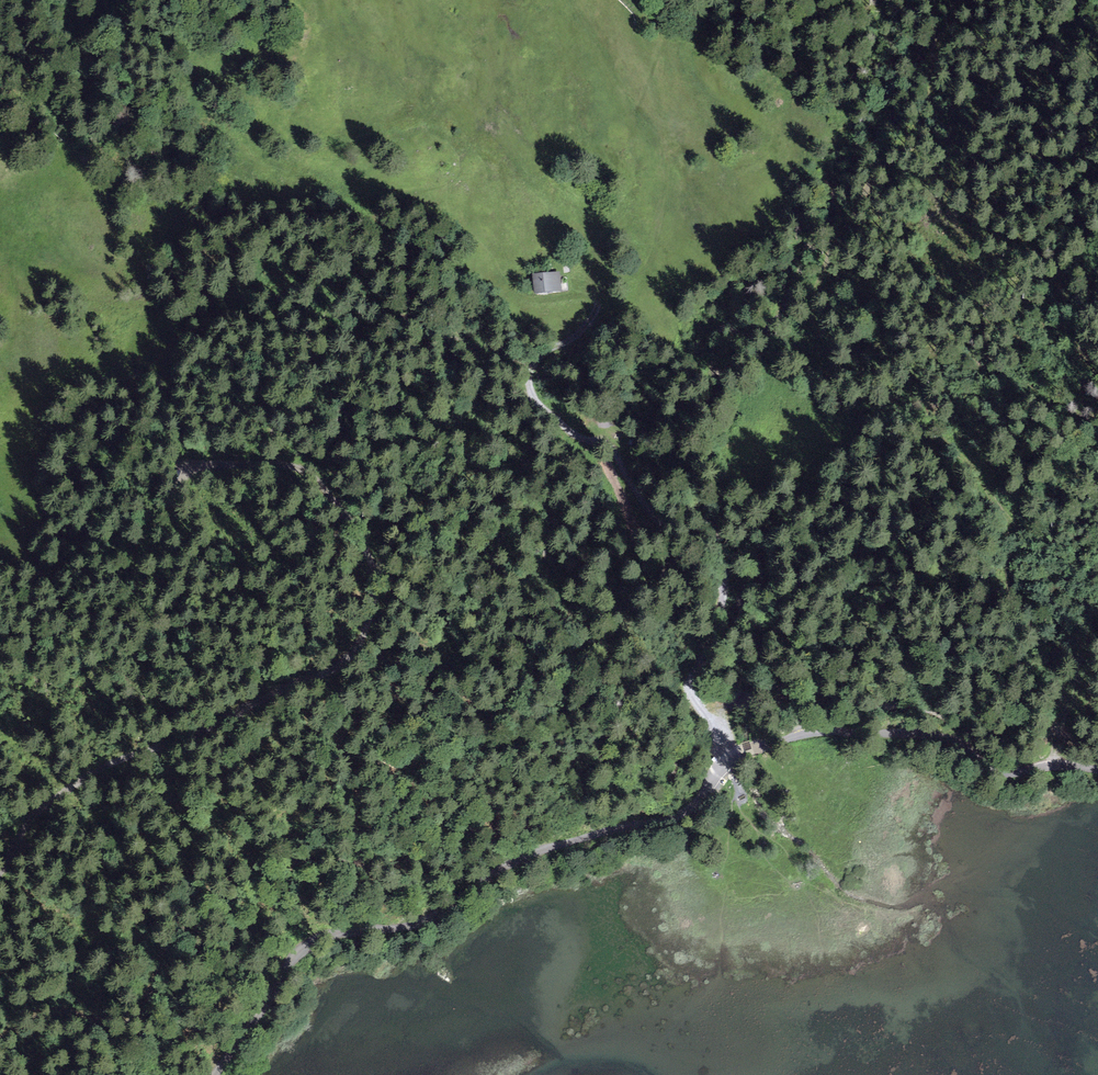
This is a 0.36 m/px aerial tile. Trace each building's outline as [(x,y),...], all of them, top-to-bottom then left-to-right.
[(534,277),(536,293),(553,292),(552,284),(559,283),(558,274),(534,277)]
